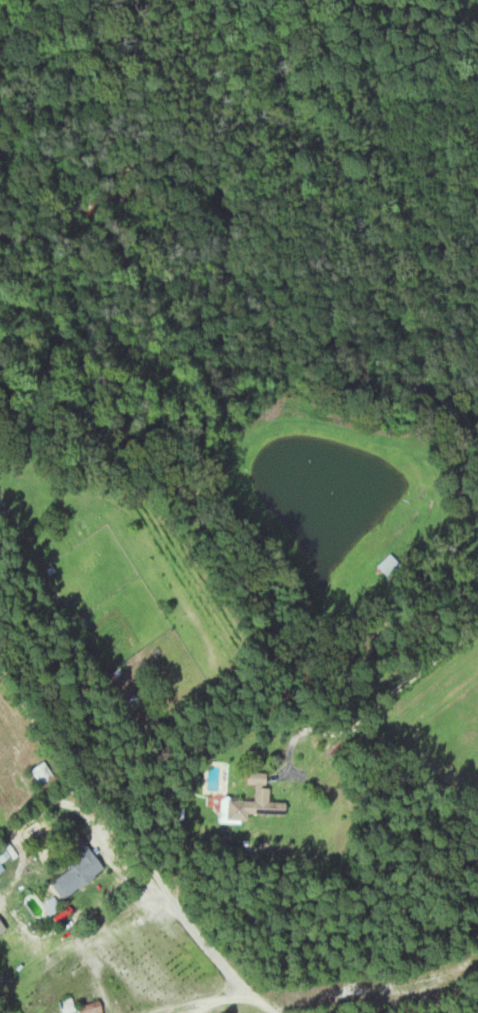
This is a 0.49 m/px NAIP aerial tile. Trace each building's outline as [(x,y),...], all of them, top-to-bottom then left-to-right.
[(221,821),(245,822),(246,814),(281,816),(282,803),(264,802),(264,788),(260,788),(260,773),(241,772),(240,785),(250,785),(249,801),(222,799),(221,821)] [(73,862),(45,881),(58,899),(99,872),(70,827),(56,836),(73,862)] [(4,871),(0,863),(8,859),(4,850),(0,852),(0,873),(4,871)] [(98,1004),(71,1004),(71,1000),(57,1000),(57,1012),(98,1012),(98,1004)]
